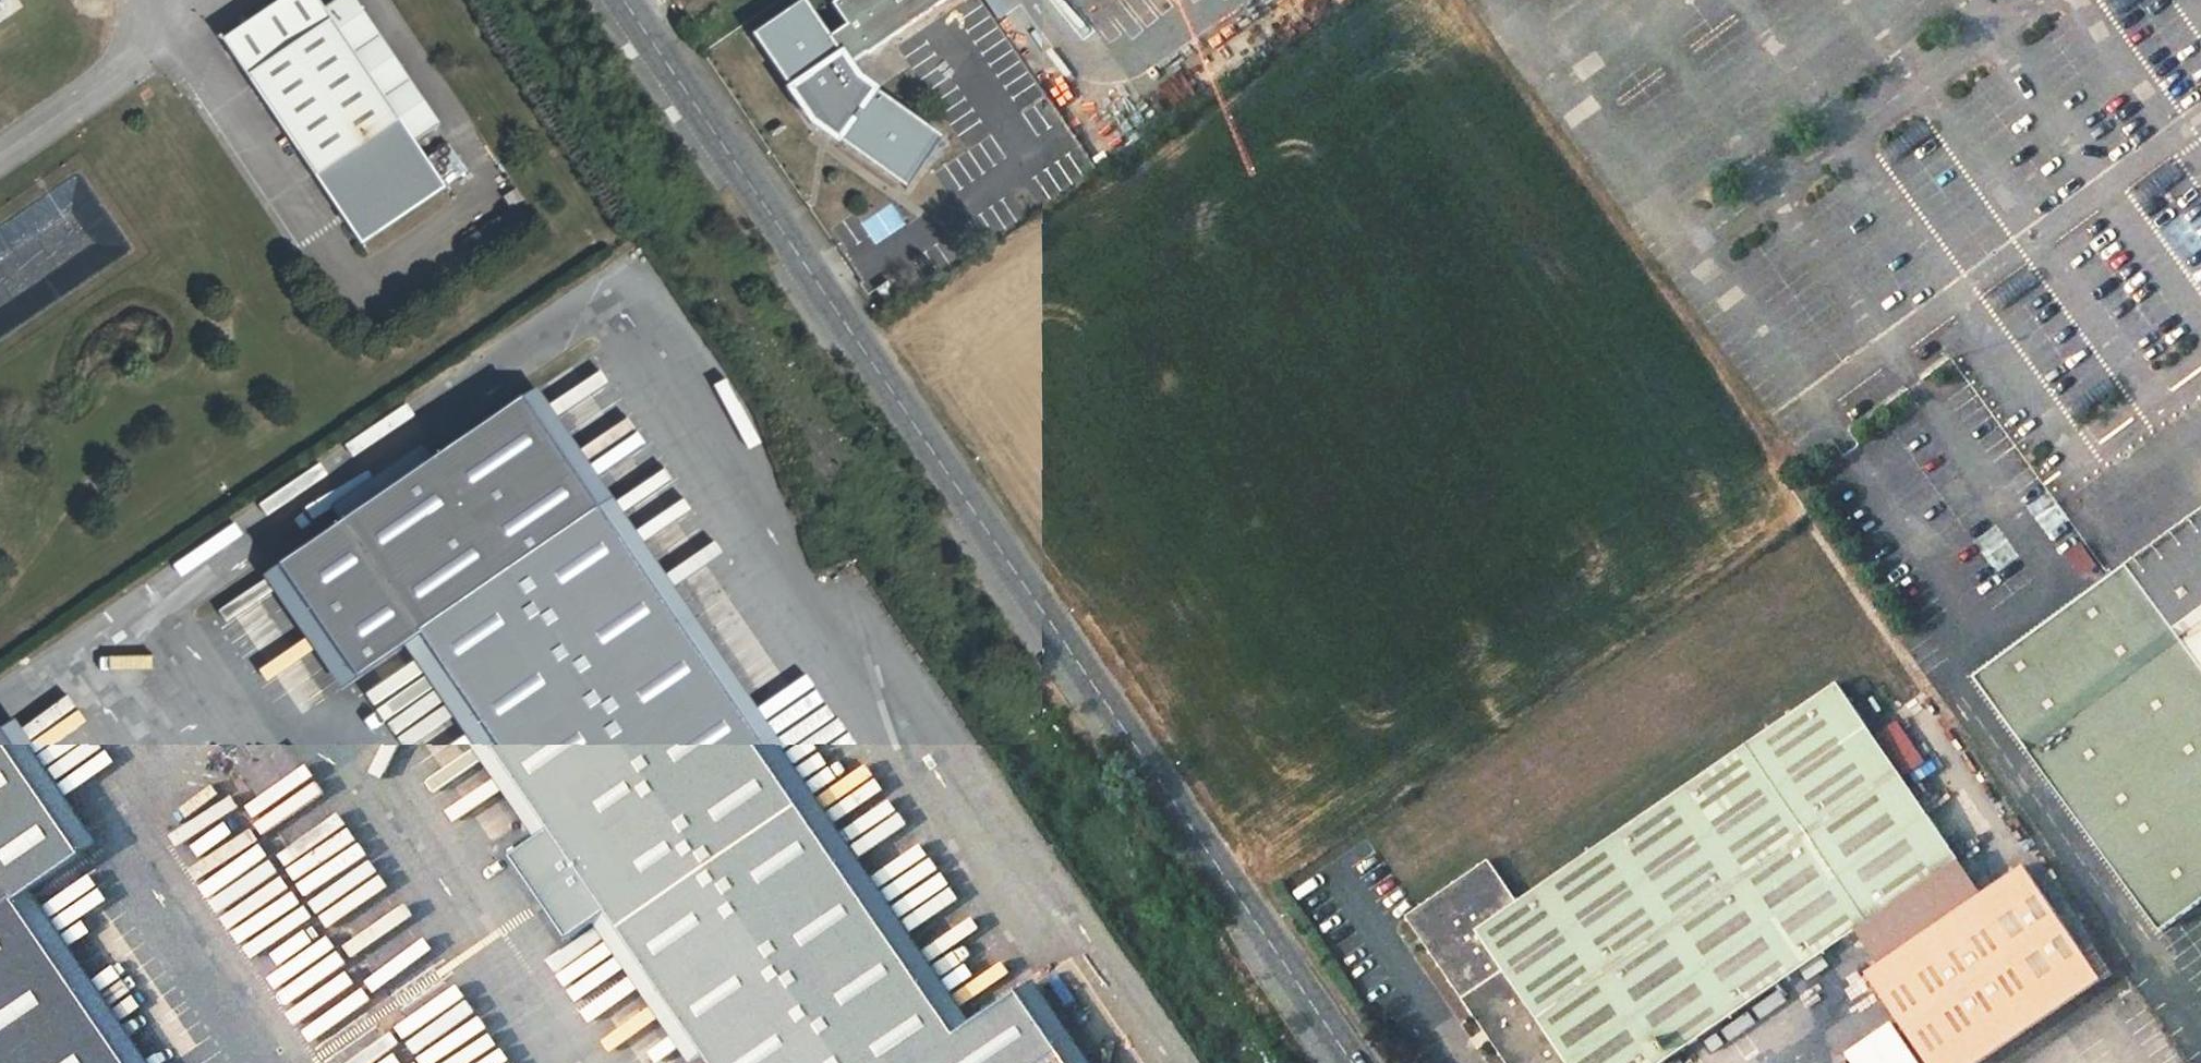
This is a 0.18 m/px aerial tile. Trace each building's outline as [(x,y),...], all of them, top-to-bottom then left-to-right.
[(246,17),(391,227),(481,166),(447,116),(474,98),(406,0),(270,0),(246,17)] [(747,32),(809,120),(901,188),(937,139),(852,76),(845,65),(939,0),(830,0),(826,2),(841,23),(824,35),(800,0),(793,0),(747,32)] [(1019,981),(950,1027),(525,412),(283,579),(355,685),(418,643),(703,1062),(1075,1062),(1019,981)] [(1985,685),(2165,943),(2200,917),(2200,529),(1985,685)] [(2083,544),(2068,556),(2088,579),(2102,567),(2083,544)] [(1411,922),(1507,1062),(1677,1062),(1961,867),(1899,778),(1922,762),(1893,722),(1871,738),(1838,690),(1523,908),(1495,864),(1411,922)] [(19,904),(83,859),(0,737),(0,1062),(128,1062),(19,904)] [(1869,975),(1930,1062),(1982,1062),(2103,979),(2026,867),(1869,975)]
